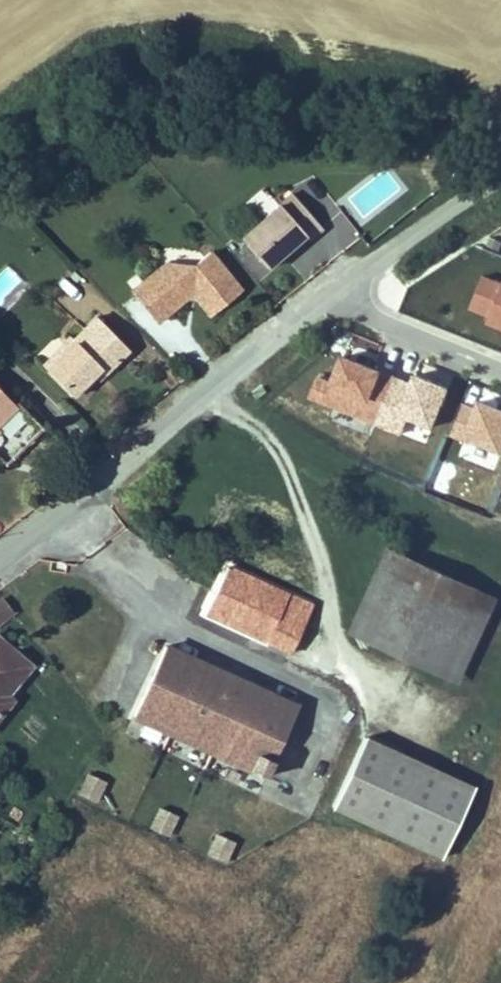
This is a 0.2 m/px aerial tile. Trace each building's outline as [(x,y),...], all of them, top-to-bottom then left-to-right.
[(294,190),(240,233),(265,264),(303,233),(309,241),(325,228),(294,190)] [(164,242),(163,260),(183,262),(185,244),(164,242)] [(160,261),(137,281),(167,313),(185,297),(205,319),(237,290),(203,253),(192,264),(160,261)] [(167,313),(137,281),(128,290),(157,322),(167,313)] [(78,340),(49,370),(76,396),(102,368),(109,374),(133,348),(96,313),(74,336),(78,340)] [(68,331),(40,362),(49,370),(78,340),(74,336),(68,331)] [(10,396),(0,387),(0,407),(10,396)] [(359,576),(379,584),(392,550),(371,543),(359,576)] [(392,550),(379,584),(437,609),(414,657),(432,663),(463,578),(392,550)] [(309,607),(222,572),(205,617),(292,651),(309,607)] [(360,637),(379,584),(359,576),(340,629),(360,637)] [(463,578),(432,663),(452,671),(484,586),(463,578)] [(414,657),(437,609),(379,584),(360,637),(414,657)] [(2,599),(0,601),(0,619),(10,611),(2,599)] [(9,687),(29,657),(0,637),(0,716),(16,692),(9,687)] [(152,660),(119,730),(254,783),(284,713),(152,660)] [(353,738),(284,713),(254,783),(325,811),(353,738)] [(466,780),(353,738),(325,811),(439,852),(466,780)] [(97,803),(106,781),(86,772),(77,795),(97,803)] [(148,828),(169,837),(177,815),(157,807),(148,828)] [(212,834),(207,857),(228,862),(234,839),(212,834)]
